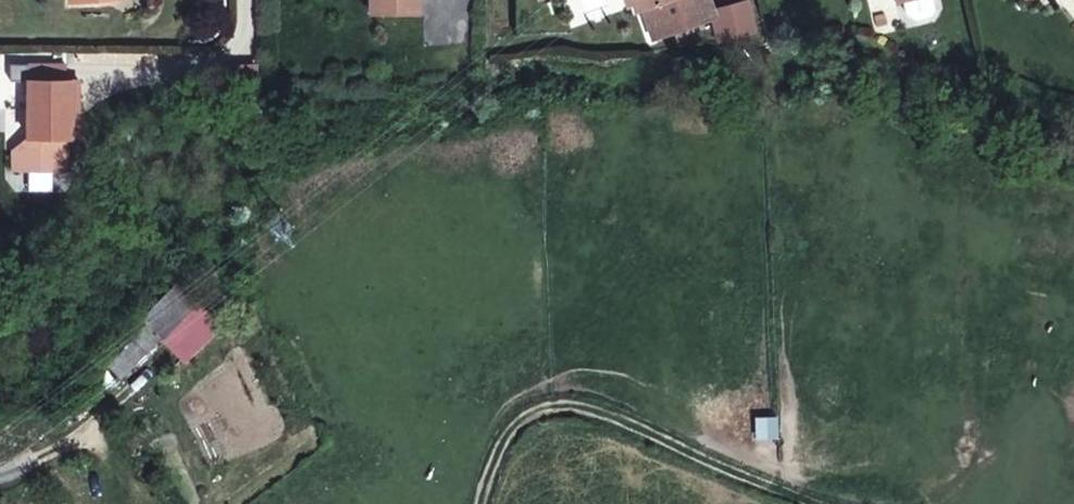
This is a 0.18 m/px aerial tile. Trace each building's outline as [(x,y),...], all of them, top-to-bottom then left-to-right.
[(374,12),(413,12),(413,0),(374,0),(374,12)] [(647,29),(709,10),(706,0),(639,0),(647,29)] [(899,3),(910,10),(924,6),(928,0),(898,0),(899,3)] [(30,81),(64,82),(64,65),(30,65),(30,81)] [(63,165),(64,138),(75,138),(75,102),(81,102),(82,81),(64,82),(30,81),(29,139),(14,147),(14,166),(63,165)]
